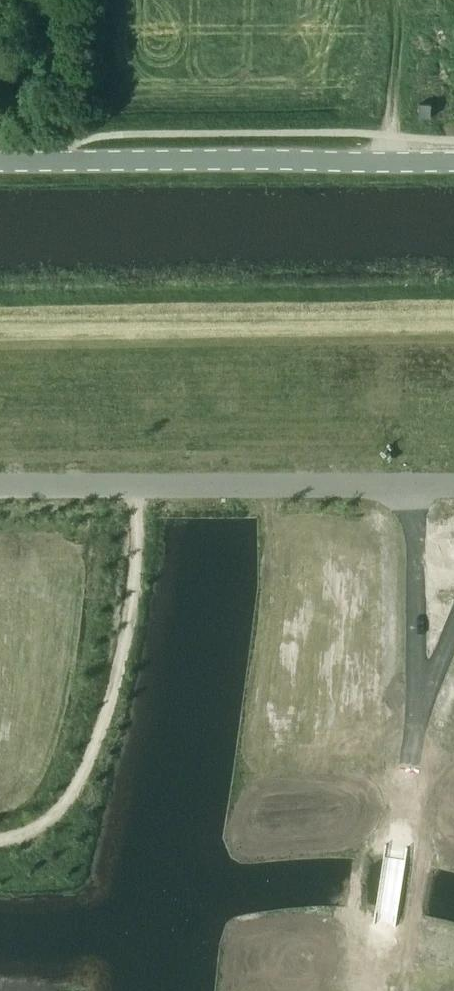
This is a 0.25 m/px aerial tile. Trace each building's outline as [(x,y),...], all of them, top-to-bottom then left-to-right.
[(431,104),(421,105),(421,119),(432,119),(431,104)] [(434,981),(453,984),(453,952),(439,950),(434,981)]
